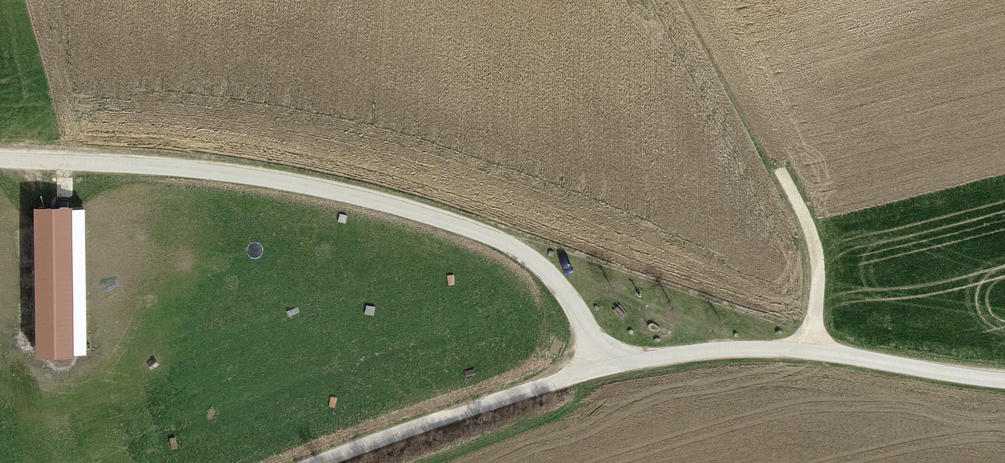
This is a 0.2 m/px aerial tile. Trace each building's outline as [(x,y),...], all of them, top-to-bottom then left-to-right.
[(70,211),(35,211),(37,358),(72,357),(70,211)]
